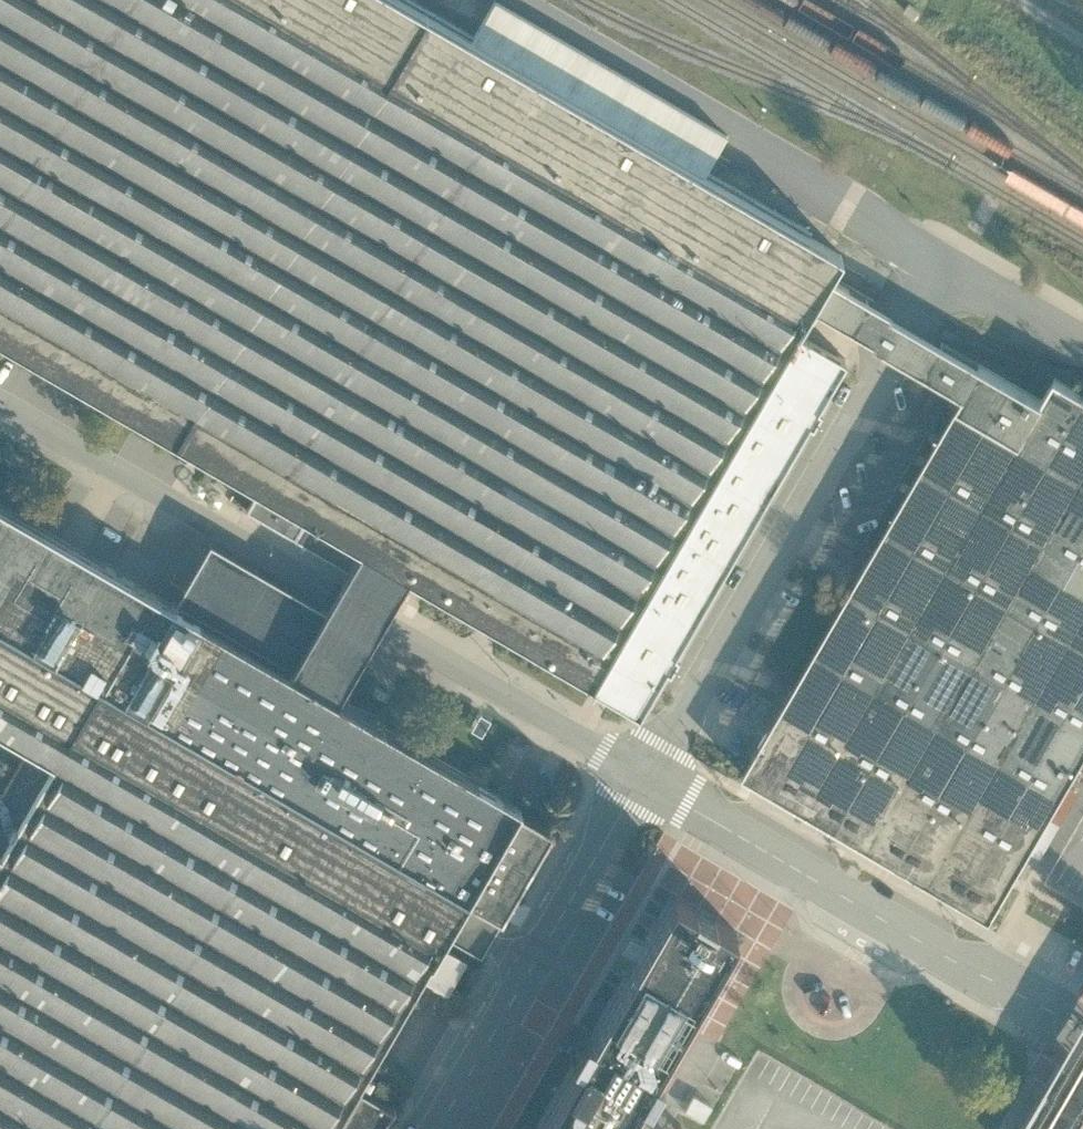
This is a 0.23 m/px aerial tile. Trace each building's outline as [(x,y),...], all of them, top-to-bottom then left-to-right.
[(402,597),(412,580),(492,626),(603,690),(635,709),(665,657),(808,409),(844,347),(797,320),(811,299),(827,271),(835,259),(843,247),(411,0),(0,0),(0,342),(256,490),(246,507),(402,597)] [(982,360),(827,271),(811,299),(897,349),(966,389),(958,401),(1021,437),(1045,397),(982,360)] [(1045,397),(1021,437),(958,401),(865,562),(774,717),(742,771),(990,916),(1082,758),(1082,386),(1059,372),(1045,397)] [(0,507),(0,713),(87,557),(0,507)] [(340,704),(293,677),(331,611),(210,540),(171,606),(87,557),(0,713),(0,732),(69,772),(0,890),(0,1128),(338,1128),(451,935),(480,951),(487,939),(552,827),(340,704)] [(412,580),(365,553),(349,581),(339,598),(331,611),(329,615),(322,627),(293,677),(340,704),(369,655),(376,643),(379,638),(396,609),(402,597),(412,580)] [(673,892),(594,1030),(585,1025),(578,1037),(571,1049),(580,1054),(537,1128),(616,1128),(640,1088),(649,1093),(656,1081),(663,1069),(654,1064),(713,960),(733,926),(673,892)] [(1006,1128),(1061,1128),(1078,1100),(1082,1092),(1082,996),(1075,1011),(1068,1022),(1061,1033),(1051,1051),(1006,1128)]
